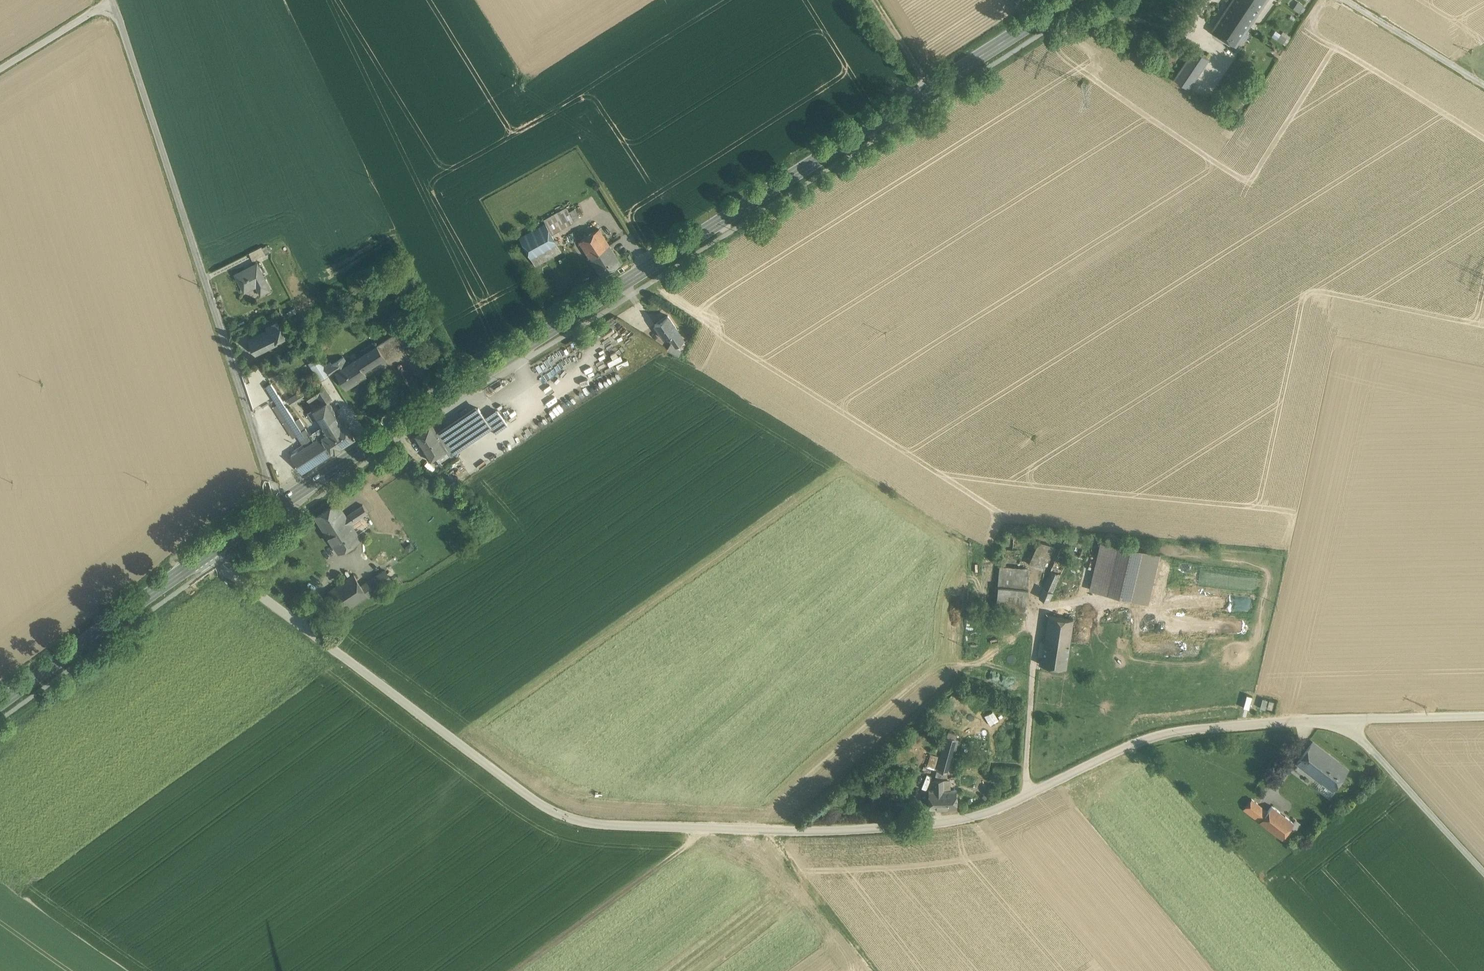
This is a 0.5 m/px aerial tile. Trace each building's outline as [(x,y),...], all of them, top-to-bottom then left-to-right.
[(1255,16),(1265,0),(1232,0),(1232,1),(1255,16)] [(1232,1),(1213,29),(1236,44),(1255,16),(1232,1)] [(1304,4),(1298,1),(1294,8),(1300,12),(1304,4)] [(1276,31),(1273,36),(1283,43),(1286,38),(1276,31)] [(1195,49),(1174,79),(1188,88),(1208,58),(1201,53),(1195,49)] [(575,210),(570,213),(575,222),(580,219),(575,210)] [(570,212),(522,239),(537,267),(562,253),(552,235),(575,222),(570,213),(570,212)] [(584,237),(584,238),(579,240),(591,258),(611,245),(600,227),(584,237)] [(581,232),(576,235),(579,240),(584,238),(584,237),(581,232)] [(611,245),(591,258),(602,275),(622,262),(611,245)] [(262,246),(249,252),(253,259),(265,253),(262,246)] [(258,263),(236,274),(244,290),(256,284),(260,293),(270,288),(258,263)] [(679,330),(669,316),(656,325),(665,339),(671,335),(676,331),(679,330)] [(277,321),(266,326),(267,330),(248,339),(256,354),(278,343),(277,340),(285,336),(281,326),(280,327),(277,321)] [(377,344),(356,358),(364,371),(386,357),(385,357),(410,341),(402,329),(378,344),(377,344)] [(683,341),(676,331),(671,335),(677,345),(683,341)] [(684,343),(678,348),(683,351),(686,346),(684,343)] [(678,348),(672,344),(668,350),(679,357),(683,351),(678,348)] [(344,356),(332,363),(337,370),(348,363),(344,356)] [(337,370),(336,371),(346,387),(354,382),(358,379),(366,374),(364,371),(356,358),(337,370)] [(332,363),(331,361),(325,365),(331,374),(336,371),(337,370),(332,363)] [(252,386),(267,377),(262,366),(246,375),(252,386)] [(302,430),(271,383),(266,386),(304,446),(310,442),(302,430)] [(332,398),(322,383),(305,394),(309,401),(318,395),(323,403),(328,400),(329,400),(332,398)] [(323,429),(311,436),(306,427),(302,430),(310,442),(304,446),(301,448),(300,446),(292,451),(293,453),(291,455),(302,472),(333,452),(344,446),(343,445),(355,438),(345,421),(343,422),(329,400),(328,400),(323,403),(312,411),(323,429)] [(480,406),(443,431),(456,450),(493,425),(486,415),(480,406)] [(496,408),(486,415),(493,425),(503,418),(496,408)] [(440,433),(432,422),(416,433),(432,456),(447,447),(451,453),(456,450),(443,431),(440,433)] [(346,515),(338,503),(337,502),(316,516),(339,551),(360,538),(358,534),(351,523),(346,515)] [(363,504),(346,515),(351,523),(362,516),(368,512),(363,504)] [(351,523),(358,534),(370,527),(362,516),(351,523)] [(1119,544),(1101,540),(1090,590),(1107,594),(1119,544)] [(1044,569),(1054,546),(1038,541),(1029,564),(1044,569)] [(1119,544),(1107,594),(1131,599),(1143,550),(1119,544)] [(1061,548),(1039,597),(1048,601),(1070,552),(1061,548)] [(1030,568),(999,566),(998,586),(1028,588),(1030,568)] [(386,569),(378,574),(386,585),(393,580),(386,569)] [(354,574),(328,591),(341,612),(367,595),(361,585),(354,574)] [(1028,588),(998,586),(996,607),(1010,608),(1026,609),(1028,588)] [(1073,618),(1049,615),(1044,641),(1069,645),(1073,618)] [(1147,631),(1148,619),(1133,617),(1132,629),(1147,631)] [(952,627),(951,649),(961,649),(961,634),(957,634),(958,627),(952,627)] [(1044,641),(1042,655),(1041,664),(1066,667),(1069,645),(1044,641)] [(978,666),(975,674),(1002,683),(1004,675),(978,666)] [(947,731),(945,737),(957,740),(959,735),(947,731)] [(944,778),(947,778),(957,740),(945,737),(934,777),(944,778)] [(1346,772),(1313,745),(1298,763),(1332,790),(1346,772)] [(927,767),(934,769),(938,757),(931,754),(927,767)] [(944,778),(934,777),(934,790),(944,790),(944,778)] [(934,790),(929,790),(929,807),(956,807),(956,790),(950,790),(944,790),(934,790)] [(1250,800),(1242,812),(1250,818),(1258,806),(1250,800)] [(1267,813),(1258,806),(1250,818),(1259,825),(1267,813)] [(1267,813),(1259,825),(1281,840),(1289,829),(1293,823),(1271,808),(1267,813)] [(1293,823),(1289,829),(1293,832),(1299,824),(1295,821),(1293,823)] [(1289,829),(1281,840),(1289,845),(1296,834),(1293,832),(1289,829)]
